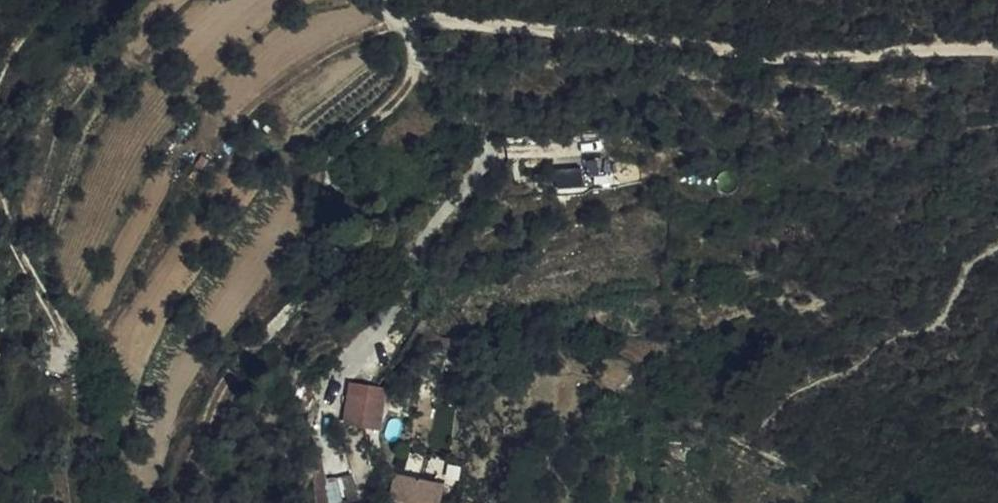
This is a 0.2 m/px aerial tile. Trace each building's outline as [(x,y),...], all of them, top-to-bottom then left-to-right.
[(587,184),(584,155),(558,157),(561,186),(587,184)] [(385,402),(359,397),(349,395),(349,425),(378,423),(385,402)] [(318,453),(311,455),(316,480),(313,480),(315,498),(328,496),(318,453)] [(326,477),(332,502),(349,502),(361,500),(355,471),(326,477)] [(407,479),(404,495),(448,499),(450,488),(407,479)]
